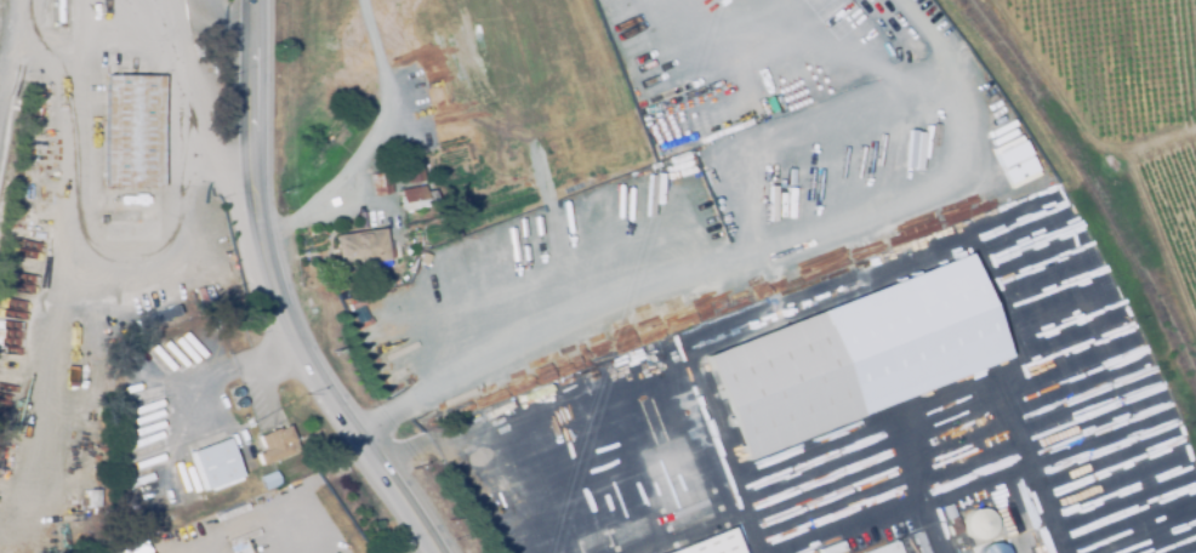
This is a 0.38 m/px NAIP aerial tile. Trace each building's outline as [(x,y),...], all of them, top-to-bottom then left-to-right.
[(164,75),(163,187),(104,187),(106,75),(164,75)] [(405,183),(401,156),(418,153),(423,181),(405,183)] [(392,193),(374,196),(370,175),(395,170),(398,181),(391,182),(392,193)] [(400,189),(423,186),(423,192),(434,189),(437,206),(410,210),(410,212),(406,213),(405,211),(403,211),(400,189)] [(383,228),(389,266),(340,273),(334,235),(383,228)] [(432,256),(428,267),(421,263),(425,253),(432,256)] [(741,342),(820,312),(860,415),(745,460),(742,454),(705,357),(741,342)] [(239,397),(238,397),(237,397),(235,397),(234,395),(233,395),(233,394),(233,393),(233,392),(233,390),(234,389),(234,388),(235,388),(237,387),(238,387),(239,388),(240,388),(241,389),(241,390),(243,392),(243,393),(241,394),(241,395),(240,395),(240,397),(239,397)] [(246,401),(246,403),(246,404),(245,404),(245,405),(245,406),(244,407),(243,407),(241,407),(240,407),(239,407),(238,406),(237,405),(237,404),(237,403),(237,401),(237,400),(238,399),(239,399),(239,398),(240,398),(241,398),(243,398),(244,399),(245,399),(245,400),(246,401)] [(294,452),(261,466),(257,454),(264,450),(258,437),(266,434),(266,433),(278,428),(279,429),(289,424),(295,440),(289,443),(294,452)] [(190,452),(227,438),(243,479),(212,491),(211,488),(204,490),(190,452)] [(260,477),(275,471),(280,484),(264,490),(260,477)] [(101,490),(101,507),(89,507),(89,490),(101,490)] [(714,490),(739,552),(619,552),(610,530),(714,490)] [(995,519),(996,521),(996,523),(996,525),(996,528),(995,529),(995,531),(993,532),(992,534),(991,535),(989,537),(987,537),(986,538),(984,540),(981,540),(980,540),(978,540),(975,538),(974,538),(972,537),(970,536),(969,535),(968,534),(967,532),(966,530),(966,529),(964,526),(964,525),(964,523),(964,521),(966,519),(966,517),(967,515),(968,514),(969,513),(970,511),(973,511),(974,509),(976,508),(978,508),(980,508),(983,508),(984,508),(986,509),(987,511),(990,512),(991,513),(992,514),(993,515),(995,518),(995,519)] [(957,515),(962,532),(951,536),(947,525),(951,524),(950,518),(957,515)] [(616,551),(610,552),(580,552),(575,538),(606,526),(616,551)] [(993,540),(1003,536),(1004,541),(996,545),(993,540)] [(895,540),(901,552),(863,552),(875,548),(872,542),(884,537),(887,543),(895,540)]
